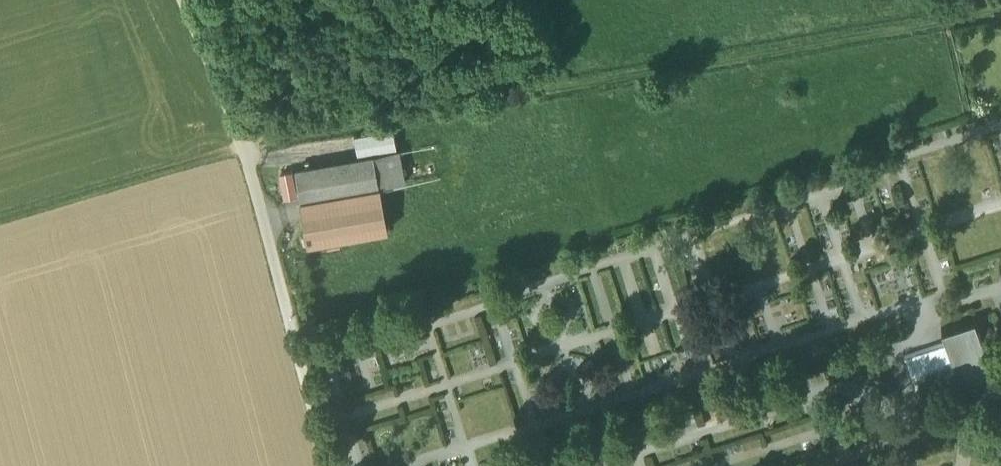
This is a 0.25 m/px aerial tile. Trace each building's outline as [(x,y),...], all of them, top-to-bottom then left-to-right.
[(396,130),(356,136),(359,155),(399,148),(396,130)] [(399,152),(295,171),(301,202),(380,188),(405,184),(399,152)] [(278,177),(284,200),(297,197),(291,174),(278,177)] [(380,188),(301,203),(309,245),(388,231),(380,188)] [(974,317),(941,328),(946,343),(960,384),(993,375),(974,317)] [(918,397),(960,384),(946,343),(906,357),(918,397)]
